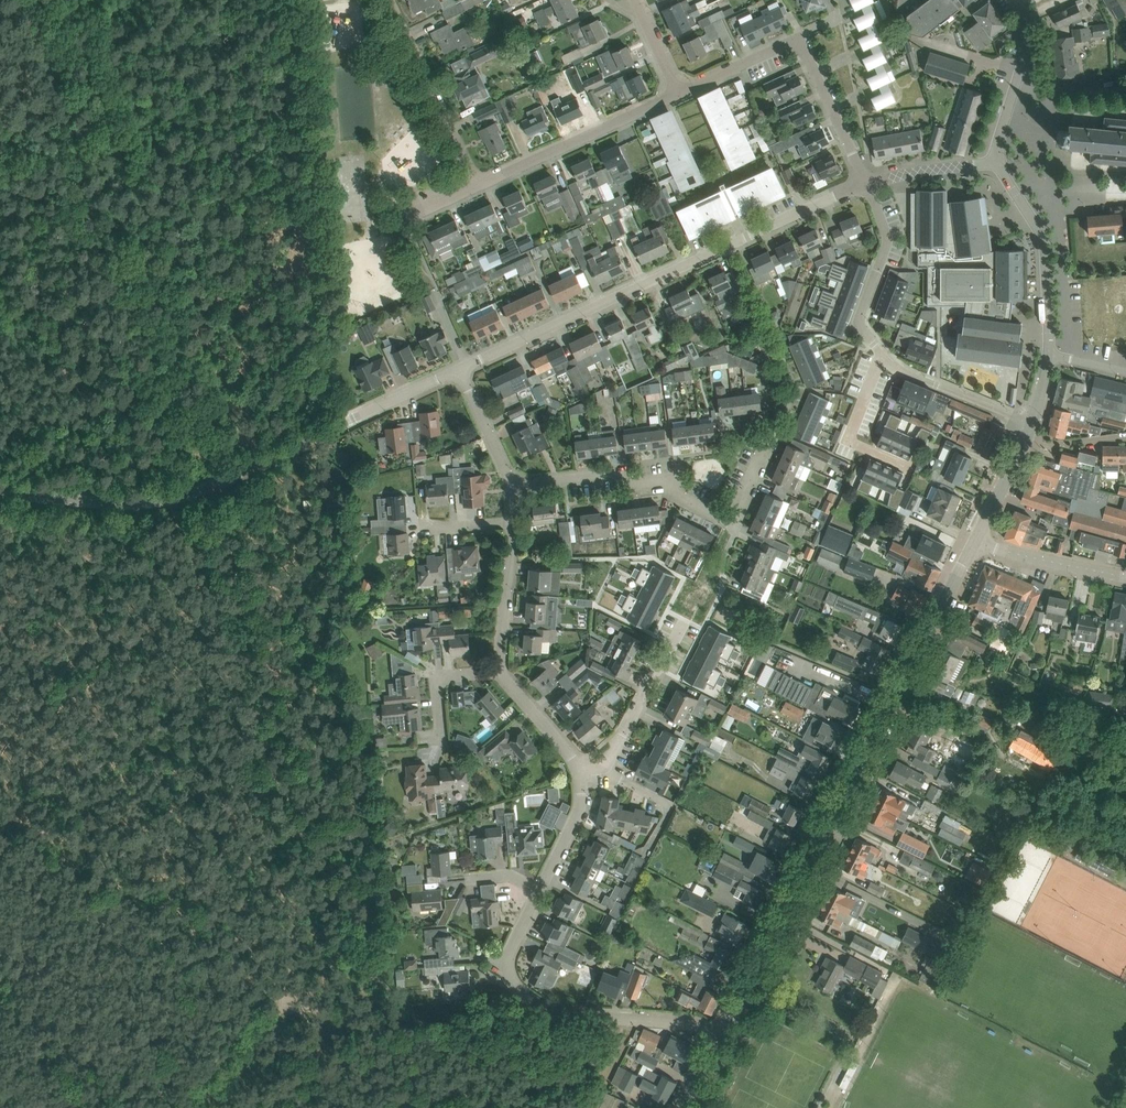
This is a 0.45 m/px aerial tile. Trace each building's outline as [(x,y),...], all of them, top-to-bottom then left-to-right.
[(440,0),(408,0),(415,13),(426,8),(428,13),(437,9),(442,7),(445,11),(457,5),(455,0),(444,0),(441,2),(440,0)] [(445,11),(443,12),(447,19),(485,1),(484,0),(468,0),(445,11)] [(573,3),(572,0),(552,0),(554,4),(544,9),(544,8),(534,12),(537,20),(547,15),(557,11),(573,3)] [(669,22),(685,15),(708,4),(706,0),(704,0),(691,7),(688,0),(685,0),(664,10),(669,22)] [(800,3),(803,2),(807,11),(816,7),(818,10),(825,6),(822,0),(798,0),(800,3)] [(855,11),(875,2),(874,0),(850,0),(855,11)] [(919,12),(917,9),(917,8),(907,16),(906,32),(923,37),(926,35),(925,34),(928,32),(929,31),(929,32),(935,28),(940,24),(941,24),(942,23),(941,21),(945,19),(946,20),(945,18),(949,15),(950,17),(952,16),(951,16),(960,9),(953,0),(935,0),(919,12)] [(1053,15),(1059,27),(1069,23),(1073,21),(1088,14),(1085,9),(1086,9),(1082,0),(1078,0),(1076,1),(1077,4),(1053,15)] [(1108,6),(1111,4),(1119,18),(1125,13),(1125,0),(1105,0),(1108,6)] [(965,32),(979,50),(993,39),(991,36),(1006,25),(995,10),(996,9),(990,1),(984,5),(985,5),(974,13),(980,20),(971,27),(968,23),(960,29),(963,33),(965,32)] [(501,5),(505,13),(511,9),(507,2),(501,5)] [(854,18),(860,30),(879,22),(875,13),(879,11),(875,2),(855,11),(858,17),(854,18)] [(579,16),(573,3),(557,11),(563,23),(579,16)] [(685,15),(669,22),(675,35),(691,27),(697,24),(694,17),(710,9),(708,4),(685,15)] [(769,8),(765,10),(775,31),(789,25),(784,14),(788,13),(784,5),(774,10),(771,12),(769,8)] [(702,28),(704,27),(722,19),(732,14),(728,7),(698,21),(702,28)] [(763,15),(754,20),(762,37),(775,31),(765,10),(762,12),(763,15)] [(547,15),(537,20),(541,27),(551,22),(547,15)] [(514,30),(523,26),(519,18),(510,22),(514,30)] [(722,19),(704,27),(707,33),(699,37),(685,44),(692,59),(707,52),(703,45),(711,41),(721,37),(721,38),(726,48),(734,45),(729,35),(726,29),(722,19)] [(1081,19),(1073,22),(1076,28),(1084,25),(1081,19)] [(576,41),(579,40),(582,47),(600,39),(601,41),(609,36),(604,26),(601,27),(598,20),(572,32),(576,41)] [(762,37),(754,20),(747,23),(737,28),(740,35),(744,33),(748,43),(762,37)] [(858,38),(864,50),(883,41),(879,32),(883,31),(879,22),(860,30),(862,36),(858,38)] [(1080,28),(1074,29),(1073,29),(1073,36),(1051,39),(1057,79),(1080,76),(1078,65),(1075,66),(1072,42),(1090,40),(1090,37),(1094,37),(1094,38),(1110,35),(1108,22),(1088,26),(1088,27),(1080,28)] [(449,24),(441,28),(431,33),(434,39),(437,38),(445,53),(458,47),(460,51),(475,43),(467,26),(453,33),(449,24)] [(904,39),(908,52),(913,50),(910,41),(904,39)] [(863,58),(868,70),(888,61),(894,58),(890,50),(888,51),(883,41),(864,50),(867,56),(863,58)] [(470,67),(462,71),(452,76),(455,82),(459,80),(460,83),(454,86),(460,99),(463,98),(467,107),(490,96),(475,66),(499,54),(494,44),(465,57),(470,67)] [(614,48),(603,54),(612,74),(634,63),(627,47),(617,51),(616,52),(614,48)] [(572,61),(574,65),(575,65),(584,61),(582,56),(583,56),(580,48),(562,56),(565,64),(572,61)] [(913,50),(908,52),(913,71),(918,69),(913,50)] [(924,71),(964,83),(970,64),(930,52),(924,71)] [(541,58),(534,62),(537,68),(544,65),(543,63),(541,58)] [(901,68),(909,66),(908,59),(900,61),(901,68)] [(867,78),(873,90),(896,79),(888,61),(868,70),(871,76),(867,78)] [(920,76),(917,70),(911,73),(912,76),(916,78),(920,76)] [(586,89),(578,72),(570,76),(578,93),(586,89)] [(583,81),(588,92),(606,83),(602,73),(583,81)] [(629,80),(626,74),(613,81),(609,82),(612,88),(614,92),(623,87),(624,90),(626,90),(629,98),(628,98),(628,99),(647,90),(640,75),(630,79),(629,80)] [(764,84),(769,94),(770,97),(782,91),(785,99),(805,90),(803,87),(804,85),(802,80),(799,79),(798,76),(786,81),(783,75),(764,84)] [(896,79),(873,90),(875,96),(871,98),(877,110),(896,101),(892,93),(896,91),(892,81),(896,79)] [(612,88),(609,82),(606,83),(588,92),(591,99),(596,109),(602,106),(598,95),(597,95),(612,88)] [(537,85),(545,103),(550,100),(543,83),(537,85)] [(703,96),(710,110),(727,102),(720,88),(703,96)] [(963,88),(953,118),(977,125),(986,95),(963,88)] [(728,99),(730,103),(743,97),(741,93),(728,99)] [(496,103),(499,109),(500,113),(503,118),(505,123),(516,118),(506,97),(495,102),(496,103)] [(559,97),(550,101),(561,125),(585,114),(577,98),(563,105),(559,97)] [(806,97),(796,101),(778,110),(784,122),(793,117),(797,125),(817,116),(814,111),(815,110),(813,105),(812,105),(811,103),(799,108),(796,102),(806,97)] [(710,110),(716,124),(733,116),(727,102),(710,110)] [(481,117),(499,109),(496,103),(479,111),(481,117)] [(527,112),(530,118),(522,121),(524,125),(522,126),(525,132),(527,131),(528,135),(541,129),(542,131),(548,128),(546,123),(549,121),(542,105),(527,112)] [(652,119),(659,134),(676,126),(669,111),(652,119)] [(883,115),(876,116),(877,124),(884,122),(883,115)] [(716,124),(723,138),(742,129),(739,130),(733,116),(716,124)] [(1057,142),(1063,142),(1062,145),(1064,147),(1066,147),(1066,149),(1070,149),(1070,152),(1073,152),(1073,149),(1080,150),(1080,153),(1083,153),(1083,150),(1090,151),(1090,154),(1091,154),(1090,161),(1089,160),(1089,162),(1090,162),(1090,163),(1092,163),(1092,162),(1100,163),(1100,164),(1102,164),(1102,163),(1104,163),(1104,164),(1106,165),(1106,163),(1113,164),(1113,165),(1115,165),(1115,164),(1122,165),(1122,166),(1124,166),(1124,165),(1125,165),(1125,119),(1119,119),(1119,117),(1118,117),(1118,119),(1110,118),(1110,117),(1109,116),(1109,118),(1106,117),(1106,116),(1105,116),(1105,117),(1104,117),(1104,119),(1105,119),(1104,125),(1103,125),(1103,128),(1095,127),(1096,124),(1093,124),(1093,127),(1085,126),(1086,123),(1083,123),(1083,126),(1075,125),(1076,122),(1073,122),(1072,125),(1069,125),(1068,130),(1058,130),(1057,142)] [(977,125),(953,118),(944,148),(967,155),(977,125)] [(497,123),(489,127),(484,129),(479,131),(482,138),(484,138),(492,154),(506,147),(498,130),(499,130),(497,123)] [(939,124),(934,123),(927,147),(939,150),(946,128),(939,125),(939,124)] [(659,136),(665,148),(682,140),(676,126),(659,134),(659,136)] [(799,131),(794,134),(799,147),(798,148),(803,158),(820,150),(819,147),(829,142),(822,129),(812,133),(809,127),(799,131)] [(723,138),(729,152),(748,143),(742,129),(723,138)] [(920,129),(904,132),(908,153),(909,153),(909,154),(916,153),(916,151),(924,150),(920,129)] [(904,132),(888,135),(892,156),(908,153),(904,132)] [(655,133),(643,138),(642,138),(644,142),(654,138),(657,137),(655,133)] [(752,144),(758,141),(761,146),(767,143),(762,134),(760,135),(755,137),(750,140),(752,144)] [(777,142),(773,134),(765,138),(768,146),(777,142)] [(892,156),(888,135),(872,138),(876,159),(884,157),(884,159),(891,158),(891,156),(892,156)] [(669,162),(669,163),(688,154),(682,140),(665,148),(669,157),(654,164),(656,168),(669,162)] [(777,142),(768,146),(773,155),(782,150),(778,141),(777,142)] [(748,143),(729,152),(736,166),(755,157),(748,143)] [(602,151),(603,152),(602,153),(608,167),(602,169),(607,181),(609,184),(615,181),(613,175),(621,171),(628,168),(625,159),(623,156),(619,145),(610,149),(609,147),(602,151)] [(669,163),(675,177),(695,168),(688,154),(669,163)] [(825,154),(815,158),(811,160),(816,172),(813,174),(817,182),(824,178),(833,174),(834,174),(835,175),(836,175),(837,175),(838,175),(839,175),(840,174),(841,173),(842,173),(842,172),(842,171),(842,170),(842,169),(842,168),(842,167),(841,166),(840,165),(839,164),(837,164),(833,155),(827,158),(825,154)] [(607,181),(602,169),(596,172),(590,158),(573,166),(579,180),(588,176),(593,187),(607,181)] [(781,172),(786,184),(796,180),(790,167),(781,172)] [(695,168),(675,177),(682,191),(701,182),(695,168)] [(774,170),(756,179),(765,200),(783,191),(774,170)] [(560,197),(569,216),(571,222),(581,217),(579,212),(569,189),(560,193),(558,189),(552,176),(535,183),(545,204),(560,197)] [(659,181),(661,185),(674,180),(672,176),(659,181)] [(736,185),(744,210),(745,212),(756,207),(755,204),(765,200),(756,179),(745,183),(744,181),(736,185)] [(649,183),(653,191),(658,188),(654,180),(649,183)] [(620,209),(615,198),(603,203),(604,205),(592,210),(593,213),(591,213),(576,181),(569,185),(586,224),(580,227),(581,229),(587,227),(588,229),(583,232),(587,239),(594,236),(588,223),(603,216),(609,213),(619,209),(620,209)] [(651,204),(658,219),(673,212),(663,189),(644,198),(645,199),(633,204),(635,211),(648,205),(648,206),(651,204)] [(527,205),(525,200),(520,190),(504,197),(510,210),(504,213),(511,227),(521,222),(518,216),(529,211),(526,206),(527,205)] [(955,357),(1020,365),(1023,347),(1024,342),(1024,341),(1022,340),(1020,340),(1022,323),(1010,322),(1011,315),(1013,299),(1011,299),(1006,299),(997,299),(997,293),(997,279),(997,267),(997,251),(986,252),(986,251),(985,251),(984,243),(985,243),(983,225),(982,225),(981,217),(982,217),(982,216),(980,216),(979,209),(981,208),(980,207),(979,207),(978,200),(979,200),(979,198),(946,203),(946,190),(918,190),(918,193),(911,193),(911,250),(918,250),(918,263),(918,267),(928,267),(928,306),(942,306),(966,306),(965,310),(962,332),(960,332),(959,332),(958,333),(958,339),(955,357)] [(708,201),(698,205),(708,226),(718,222),(719,224),(727,220),(718,193),(707,198),(708,201)] [(621,195),(615,198),(620,209),(626,206),(621,195)] [(668,198),(671,206),(678,203),(675,195),(668,198)] [(491,203),(478,209),(486,225),(489,232),(497,229),(497,227),(501,225),(498,220),(499,219),(491,203)] [(708,226),(698,205),(680,214),(689,235),(708,226)] [(1088,218),(1089,234),(1101,233),(1102,242),(1114,241),(1114,232),(1124,231),(1123,223),(1125,223),(1125,206),(1110,207),(1111,214),(1087,216),(1088,218)] [(486,225),(478,209),(465,215),(473,231),(474,231),(477,238),(489,232),(486,225)] [(623,217),(619,209),(609,213),(620,236),(626,233),(620,218),(623,217)] [(614,239),(620,236),(609,213),(603,216),(607,224),(614,239)] [(843,227),(833,231),(837,242),(838,244),(848,240),(850,244),(865,238),(861,226),(857,216),(841,222),(843,227)] [(455,220),(442,226),(449,242),(462,236),(455,220)] [(449,242),(442,226),(441,224),(433,227),(435,229),(429,232),(433,241),(427,244),(427,242),(426,242),(433,257),(452,248),(449,242)] [(521,254),(509,228),(507,225),(500,229),(509,248),(513,258),(521,254)] [(651,226),(643,230),(656,256),(669,250),(663,236),(666,234),(661,225),(652,229),(651,226)] [(579,227),(565,233),(572,248),(576,256),(584,253),(582,248),(584,248),(581,242),(585,240),(579,227)] [(872,228),(865,230),(868,237),(874,234),(872,228)] [(656,256),(643,230),(648,240),(641,243),(638,236),(631,238),(642,262),(656,256)] [(800,237),(804,247),(806,251),(806,250),(810,258),(817,255),(813,247),(822,243),(816,230),(800,237)] [(565,233),(546,242),(548,247),(552,246),(556,253),(564,249),(565,252),(572,248),(565,233)] [(524,240),(518,243),(521,251),(528,248),(524,240)] [(777,248),(781,258),(784,263),(791,259),(795,267),(802,264),(799,256),(796,250),(792,241),(777,248)] [(548,247),(546,242),(531,249),(536,261),(550,255),(547,248),(548,247)] [(609,249),(602,252),(612,276),(626,270),(615,246),(609,249)] [(825,257),(815,261),(817,267),(828,263),(827,262),(835,259),(831,247),(823,250),(825,257)] [(485,271),(479,258),(474,248),(467,250),(474,266),(461,272),(460,270),(452,274),(456,283),(466,278),(467,279),(485,271)] [(1022,250),(997,250),(997,251),(997,267),(997,279),(997,293),(1006,293),(1011,293),(1016,293),(1022,293),(1022,250)] [(612,276),(602,252),(594,256),(594,255),(588,258),(599,282),(612,276)] [(775,266),(773,261),(769,252),(752,259),(758,270),(752,273),(757,284),(765,281),(772,278),(768,269),(775,266)] [(486,255),(479,258),(485,271),(495,266),(503,263),(500,258),(489,263),(486,255)] [(519,273),(522,278),(536,271),(529,256),(514,262),(519,273)] [(832,266),(831,270),(862,282),(867,267),(851,261),(848,269),(833,263),(832,266)] [(502,268),(505,274),(507,278),(519,273),(514,262),(502,268)] [(485,271),(467,279),(472,291),(478,288),(480,292),(486,290),(484,286),(489,284),(487,280),(491,278),(492,280),(505,274),(502,268),(496,271),(495,266),(485,271)] [(838,282),(836,287),(857,295),(862,282),(831,270),(828,278),(838,282)] [(733,283),(730,284),(724,272),(710,279),(713,284),(710,285),(710,287),(711,292),(714,293),(716,292),(720,299),(716,301),(724,318),(737,312),(729,296),(737,292),(733,283)] [(890,275),(885,287),(903,294),(904,291),(912,272),(899,272),(897,278),(890,275)] [(575,273),(563,279),(570,295),(583,289),(575,273)] [(472,291),(467,279),(454,284),(455,286),(449,288),(451,293),(457,290),(460,296),(472,291)] [(570,295),(563,279),(550,285),(558,301),(570,295)] [(782,282),(789,300),(796,281),(789,279),(782,282)] [(785,313),(795,317),(801,301),(797,300),(803,284),(797,282),(789,303),(785,313)] [(823,290),(821,297),(852,309),(857,295),(836,287),(833,294),(823,290)] [(903,294),(885,287),(880,300),(902,308),(902,307),(899,306),(902,298),(912,302),(915,295),(904,291),(903,294)] [(542,288),(529,294),(537,311),(549,305),(542,288)] [(666,309),(670,319),(671,321),(688,313),(686,309),(694,305),(693,303),(694,303),(687,289),(670,297),(674,305),(666,309)] [(436,308),(429,294),(421,298),(428,312),(436,308)] [(529,294),(517,300),(524,316),(537,311),(529,294)] [(828,308),(826,314),(847,322),(852,309),(821,297),(818,304),(828,308)] [(524,316),(517,300),(504,306),(512,322),(524,316)] [(902,308),(880,300),(876,312),(882,315),(880,321),(895,327),(902,308)] [(481,309),(484,315),(491,332),(504,326),(496,310),(493,304),(481,309)] [(655,322),(648,307),(633,315),(640,331),(634,334),(636,337),(642,334),(643,338),(647,336),(651,345),(665,338),(660,329),(658,329),(655,322)] [(777,310),(770,314),(774,320),(780,317),(777,310)] [(933,319),(933,310),(922,310),(921,314),(933,319)] [(847,322),(826,314),(824,320),(814,316),(811,324),(826,329),(842,335),(847,322)] [(491,332),(484,315),(471,321),(478,338),(491,332)] [(632,387),(637,385),(654,377),(636,337),(634,334),(633,332),(628,334),(621,320),(607,327),(613,341),(623,336),(633,357),(616,366),(617,369),(625,384),(627,389),(632,387)] [(376,339),(368,322),(357,328),(365,345),(376,339)] [(918,360),(924,342),(916,339),(918,335),(914,334),(908,332),(900,329),(896,340),(901,343),(900,345),(908,348),(905,355),(918,360)] [(447,353),(446,350),(443,344),(449,341),(444,330),(438,333),(437,332),(420,340),(430,360),(447,353)] [(615,370),(617,369),(616,366),(615,363),(606,345),(602,347),(595,332),(583,338),(590,353),(595,363),(601,360),(605,367),(612,364),(615,370)] [(597,367),(595,363),(590,353),(583,338),(571,343),(578,358),(574,360),(579,370),(585,383),(594,378),(590,370),(597,367)] [(807,338),(790,346),(796,359),(813,352),(819,350),(816,343),(810,345),(807,338)] [(685,353),(674,358),(678,366),(700,356),(695,347),(693,341),(682,346),(685,353)] [(725,344),(727,350),(728,351),(734,348),(732,341),(725,344)] [(937,346),(924,342),(918,360),(930,365),(930,364),(937,367),(937,346)] [(397,361),(402,373),(418,366),(409,346),(397,351),(394,343),(383,348),(390,364),(397,361)] [(729,368),(729,367),(726,351),(726,350),(727,350),(725,344),(720,346),(716,348),(718,354),(709,355),(710,365),(711,370),(729,368)] [(560,366),(569,362),(567,359),(568,359),(562,347),(547,354),(556,373),(556,372),(558,376),(563,373),(560,366)] [(767,350),(752,357),(773,366),(767,350)] [(738,366),(742,367),(745,358),(741,357),(726,351),(729,367),(738,366)] [(813,352),(796,359),(802,373),(824,363),(821,356),(816,359),(813,352)] [(542,379),(556,373),(547,354),(533,361),(538,372),(539,372),(542,379)] [(705,365),(710,365),(709,355),(704,356),(704,357),(700,357),(701,364),(705,364),(705,365)] [(365,390),(368,389),(370,390),(374,389),(374,386),(381,383),(379,377),(389,372),(383,358),(372,363),(372,362),(356,369),(358,373),(356,376),(358,380),(361,380),(365,390)] [(666,372),(678,366),(674,358),(662,364),(666,372)] [(745,358),(742,367),(755,372),(758,364),(745,358)] [(824,363),(802,373),(808,387),(825,379),(822,372),(827,370),(824,363)] [(523,366),(508,373),(516,391),(531,385),(527,378),(528,377),(523,366)] [(585,383),(579,370),(570,374),(576,387),(577,387),(585,383)] [(692,370),(679,371),(681,381),(694,379),(692,370)] [(516,391),(508,373),(493,380),(498,391),(499,391),(502,398),(516,391)] [(1060,377),(1057,389),(1066,391),(1064,396),(1072,398),(1071,402),(1089,406),(1090,404),(1091,398),(1082,395),(1085,384),(1076,382),(1076,381),(1060,377)] [(1091,394),(1105,397),(1109,380),(1096,377),(1091,394)] [(897,401),(906,405),(915,383),(905,380),(902,388),(901,389),(899,394),(897,401)] [(1110,409),(1112,399),(1117,400),(1125,402),(1125,384),(1116,381),(1109,380),(1105,397),(1102,407),(1110,409)] [(544,383),(538,385),(546,403),(552,400),(544,383)] [(645,385),(646,394),(647,401),(663,399),(661,383),(645,385)] [(906,405),(915,408),(924,387),(915,383),(906,405)] [(546,403),(538,385),(532,388),(540,405),(546,403)] [(583,398),(591,395),(586,385),(577,392),(583,398)] [(735,413),(732,397),(727,397),(725,385),(716,386),(718,399),(719,399),(721,415),(735,413)] [(614,397),(613,387),(609,387),(609,388),(603,389),(605,398),(614,397)] [(930,399),(955,410),(958,402),(957,401),(924,387),(915,408),(924,412),(930,399)] [(1124,422),(1125,416),(1125,413),(1116,410),(1111,409),(1110,409),(1102,407),(1090,404),(1089,406),(1071,402),(1072,398),(1064,396),(1066,391),(1057,389),(1056,394),(1055,395),(1054,402),(1055,402),(1054,407),(1071,412),(1072,410),(1085,413),(1087,414),(1103,418),(1103,417),(1124,422)] [(759,393),(745,395),(748,411),(761,409),(759,393)] [(811,393),(804,407),(822,414),(827,417),(830,410),(825,407),(828,400),(811,393)] [(745,395),(732,397),(735,413),(748,411),(745,395)] [(584,403),(585,412),(590,411),(590,413),(593,413),(591,402),(584,403)] [(958,402),(955,410),(978,419),(982,411),(958,402)] [(522,404),(508,411),(512,419),(524,414),(527,413),(524,408),(522,404)] [(545,416),(554,419),(557,410),(549,407),(545,416)] [(804,407),(799,420),(821,430),(824,423),(819,421),(822,414),(804,407)] [(1052,414),(1050,420),(1082,428),(1083,423),(1085,413),(1072,410),(1071,412),(1054,407),(1053,409),(1052,409),(1051,414),(1052,414)] [(421,420),(412,421),(414,441),(424,440),(424,436),(441,434),(438,411),(420,413),(421,420)] [(885,425),(876,446),(883,449),(884,447),(888,448),(887,450),(888,451),(896,430),(902,418),(901,417),(890,413),(885,425)] [(903,413),(901,417),(910,421),(912,416),(903,413)] [(524,414),(512,419),(515,425),(523,421),(526,428),(524,429),(514,433),(522,451),(530,447),(533,453),(549,446),(544,436),(543,433),(541,434),(536,423),(533,424),(530,418),(527,419),(524,414)] [(836,420),(844,423),(847,417),(839,414),(836,420)] [(910,422),(932,430),(934,424),(913,415),(910,422)] [(699,418),(700,424),(702,440),(716,439),(713,422),(712,417),(699,418)] [(1124,422),(1103,417),(1103,418),(1101,424),(1124,430),(1125,423),(1124,422)] [(689,442),(687,426),(686,420),(673,422),(674,428),(673,428),(676,444),(689,442)] [(821,430),(799,420),(792,434),(810,441),(813,434),(818,437),(821,430)] [(1082,428),(1050,420),(1049,427),(1048,426),(1046,431),(1048,431),(1047,433),(1065,438),(1067,430),(1080,434),(1081,430),(1088,432),(1090,425),(1083,423),(1082,428)] [(414,441),(412,421),(402,423),(403,427),(386,429),(387,436),(379,437),(380,453),(406,449),(405,442),(414,441)] [(983,433),(976,450),(982,453),(981,455),(982,455),(991,459),(1000,441),(1006,427),(993,422),(989,430),(985,428),(983,433)] [(650,424),(650,425),(651,431),(653,447),(667,445),(664,429),(658,430),(657,423),(650,424)] [(700,424),(687,426),(689,442),(702,440),(700,424)] [(650,425),(637,427),(638,433),(640,449),(653,447),(651,431),(650,425)] [(936,435),(940,428),(934,426),(931,433),(936,435)] [(638,433),(637,427),(624,429),(625,434),(627,451),(640,449),(638,433)] [(907,434),(898,455),(899,453),(904,455),(903,457),(909,460),(915,446),(923,449),(922,452),(931,431),(922,427),(915,438),(907,434)] [(615,429),(602,431),(602,437),(605,454),(618,452),(616,436),(615,429)] [(833,441),(839,443),(843,430),(837,429),(833,441)] [(588,432),(589,439),(592,456),(605,454),(602,437),(602,431),(601,431),(601,430),(588,432)] [(896,430),(888,451),(889,451),(890,449),(895,451),(894,453),(898,455),(907,434),(896,430)] [(959,436),(957,442),(970,447),(974,439),(960,433),(954,431),(953,434),(959,436)] [(589,439),(582,440),(581,434),(575,435),(578,458),(592,456),(589,439)] [(938,459),(944,461),(966,471),(972,458),(961,453),(964,448),(966,449),(966,448),(953,442),(947,440),(938,459)] [(788,444),(783,456),(805,466),(808,459),(803,456),(805,452),(788,444)] [(1115,463),(1119,463),(1119,446),(1103,446),(1103,457),(1103,471),(1115,471),(1115,463)] [(810,454),(828,462),(833,464),(836,457),(813,447),(810,454)] [(1075,467),(1084,470),(1093,472),(1097,453),(1080,448),(1078,455),(1063,451),(1059,463),(1060,463),(1075,467)] [(425,450),(415,452),(416,459),(426,458),(425,450)] [(783,456),(778,468),(800,478),(805,466),(783,456)] [(862,479),(858,490),(869,495),(873,484),(882,464),(881,464),(880,466),(876,464),(877,462),(870,459),(862,479)] [(380,473),(378,461),(369,462),(371,474),(380,473)] [(930,478),(936,480),(952,487),(955,488),(947,484),(950,479),(960,484),(966,471),(944,461),(939,473),(933,470),(930,478)] [(1067,496),(1077,499),(1084,470),(1075,467),(1060,463),(1058,470),(1034,462),(1030,474),(1031,474),(1028,484),(1044,489),(1067,496)] [(425,474),(424,463),(416,464),(417,474),(425,474)] [(922,473),(925,466),(918,463),(915,470),(922,473)] [(882,464),(873,484),(884,488),(892,468),(888,467),(887,469),(882,467),(883,464),(882,464)] [(454,476),(455,491),(455,493),(463,493),(464,506),(474,505),(475,506),(476,507),(480,507),(481,506),(481,505),(484,505),(482,487),(487,487),(491,483),(490,478),(486,474),(462,476),(461,467),(453,467),(454,476)] [(778,483),(789,488),(795,490),(800,478),(778,468),(773,480),(778,483)] [(892,468),(884,488),(891,492),(888,505),(897,509),(899,504),(905,491),(897,487),(903,473),(897,470),(896,472),(892,471),(893,468),(892,468)] [(1098,546),(1106,548),(1117,508),(1107,505),(1110,492),(1090,487),(1093,472),(1084,470),(1077,499),(1071,519),(1069,528),(1079,530),(1077,540),(1083,542),(1082,546),(1097,550),(1098,546)] [(814,478),(830,485),(833,478),(817,471),(814,478)] [(447,491),(455,491),(454,476),(436,477),(437,484),(426,485),(428,505),(448,503),(447,491)] [(941,482),(933,501),(955,510),(960,497),(950,493),(952,487),(936,480),(941,482)] [(1046,491),(1044,489),(1028,484),(1026,490),(1025,489),(1021,501),(1049,510),(1053,496),(1045,494),(1046,491)] [(906,488),(899,504),(912,510),(919,495),(906,488)] [(767,493),(762,505),(784,515),(789,503),(783,500),(772,495),(767,493)] [(829,513),(836,496),(830,493),(827,500),(826,499),(821,510),(829,513)] [(371,520),(372,527),(385,525),(400,524),(399,517),(406,517),(404,496),(387,497),(389,518),(384,518),(384,519),(371,520)] [(1070,501),(1053,496),(1049,510),(1055,512),(1064,515),(1067,513),(1070,501)] [(799,499),(796,506),(804,509),(807,503),(799,499)] [(955,510),(933,501),(932,504),(927,514),(934,517),(934,516),(949,523),(949,522),(952,524),(954,517),(952,516),(955,510)] [(558,515),(558,514),(556,503),(533,506),(534,513),(530,513),(531,526),(554,523),(553,516),(558,515)] [(659,505),(645,507),(647,523),(659,521),(659,524),(666,523),(669,518),(668,509),(659,510),(659,505)] [(762,505),(756,517),(779,527),(784,515),(762,505)] [(645,507),(632,508),(634,525),(647,523),(645,507)] [(829,513),(821,510),(815,507),(811,517),(812,517),(809,526),(818,530),(821,531),(829,513)] [(634,525),(632,508),(619,510),(621,527),(634,525)] [(1106,548),(1114,550),(1113,553),(1125,557),(1125,511),(1117,508),(1106,548)] [(1015,510),(1010,524),(1045,538),(1048,528),(1030,521),(1032,517),(1015,510)] [(581,515),(583,526),(584,531),(594,530),(595,538),(611,536),(610,527),(608,516),(609,523),(602,523),(600,513),(581,515)] [(1052,523),(1069,528),(1071,519),(1055,514),(1052,523)] [(670,532),(682,538),(690,523),(678,517),(670,532)] [(779,527),(756,517),(751,529),(774,539),(779,527)] [(795,520),(792,527),(804,532),(807,525),(795,520)] [(571,541),(568,521),(559,522),(561,537),(563,537),(564,542),(571,541)] [(690,523),(682,538),(679,545),(691,551),(694,544),(701,529),(690,523)] [(385,525),(372,527),(361,528),(361,532),(372,531),(372,533),(380,533),(381,554),(409,551),(408,533),(404,533),(403,524),(400,525),(400,524),(385,525)] [(821,542),(828,545),(840,551),(845,553),(853,535),(829,524),(821,542)] [(1041,549),(1044,538),(1045,538),(1010,524),(1008,530),(1005,531),(1004,534),(1005,536),(1004,538),(1021,544),(1041,549)] [(714,536),(701,529),(694,544),(706,550),(714,536)] [(821,531),(818,530),(812,543),(819,546),(824,533),(821,532),(821,531)] [(913,550),(916,552),(917,550),(938,560),(938,559),(940,560),(943,553),(942,552),(945,544),(924,534),(920,540),(909,535),(904,546),(913,550)] [(448,570),(449,580),(463,579),(463,569),(474,568),(474,569),(478,569),(478,564),(477,564),(476,550),(477,550),(477,546),(472,546),(472,547),(462,548),(462,546),(459,547),(453,553),(448,554),(447,541),(446,542),(448,570)] [(853,542),(847,554),(860,560),(863,552),(856,549),(858,544),(853,542)] [(895,542),(890,552),(908,560),(913,550),(904,546),(895,542)] [(746,557),(751,559),(763,564),(771,567),(776,556),(787,560),(790,554),(781,550),(777,548),(776,550),(762,544),(760,548),(752,544),(746,557)] [(784,544),(781,550),(790,554),(792,549),(790,548),(791,547),(784,544)] [(803,556),(811,559),(815,549),(808,545),(803,556)] [(1057,545),(1055,553),(1062,554),(1064,547),(1057,545)] [(816,562),(837,570),(843,556),(822,548),(816,562)] [(665,563),(669,565),(673,556),(669,554),(665,563)] [(449,580),(445,580),(443,557),(428,558),(429,565),(419,565),(421,584),(437,583),(438,596),(439,596),(439,602),(449,601),(449,595),(450,595),(449,580)] [(844,571),(871,582),(877,567),(849,557),(844,571)] [(915,582),(932,590),(941,570),(926,562),(925,564),(912,558),(908,567),(904,577),(915,582)] [(751,559),(746,571),(769,581),(775,569),(771,567),(763,564),(751,559)] [(582,562),(564,563),(564,571),(582,571),(582,562)] [(675,571),(680,573),(684,565),(680,562),(675,571)] [(641,571),(639,574),(668,589),(674,576),(675,576),(654,565),(654,566),(651,571),(643,567),(641,571)] [(684,565),(680,573),(684,575),(688,567),(684,565)] [(978,615),(993,623),(994,621),(1022,634),(1033,610),(1041,593),(1045,584),(1040,582),(1036,591),(1032,589),(1033,585),(985,565),(969,604),(980,609),(978,615)] [(530,569),(529,587),(535,588),(535,592),(550,593),(551,571),(542,570),(530,569)] [(769,581),(746,571),(741,584),(744,585),(741,591),(761,600),(769,581)] [(804,571),(803,571),(794,574),(793,576),(801,579),(804,571)] [(637,578),(635,582),(644,586),(641,592),(661,602),(668,589),(639,574),(637,578)] [(360,593),(368,596),(373,581),(365,578),(360,593)] [(791,588),(799,591),(803,582),(795,579),(791,588)] [(902,607),(907,610),(916,615),(927,596),(912,588),(910,591),(899,585),(892,598),(903,604),(902,607)] [(879,617),(876,622),(875,624),(872,630),(880,634),(880,635),(894,641),(898,634),(900,635),(903,629),(901,628),(902,626),(895,622),(896,620),(890,617),(830,591),(825,601),(834,605),(833,607),(870,622),(873,614),(879,617)] [(628,597),(626,601),(654,615),(661,602),(641,592),(638,598),(629,593),(628,597)] [(1115,592),(1110,619),(1125,622),(1125,594),(1115,592)] [(528,602),(527,620),(538,621),(545,621),(544,628),(549,629),(555,629),(557,596),(549,596),(544,595),(533,594),(532,602),(528,602)] [(1048,610),(1046,618),(1053,619),(1052,620),(1063,623),(1065,613),(1066,610),(1068,599),(1050,596),(1048,607),(1047,610),(1048,610)] [(624,605),(622,608),(630,613),(627,618),(627,619),(647,629),(648,629),(648,628),(654,615),(626,601),(624,605)] [(797,603),(793,613),(801,617),(805,607),(797,603)] [(433,643),(442,643),(440,625),(439,618),(439,611),(439,610),(429,610),(430,622),(434,622),(435,626),(414,628),(406,629),(408,649),(415,648),(415,649),(433,647),(433,643)] [(452,610),(439,611),(439,618),(452,617),(452,610)] [(1031,621),(1021,642),(1028,645),(1030,641),(1029,641),(1037,623),(1042,624),(1044,613),(1044,612),(1035,610),(1033,621),(1032,621),(1031,621)] [(1079,613),(1076,630),(1087,632),(1085,641),(1096,643),(1101,617),(1079,613)] [(989,632),(993,623),(978,615),(978,616),(976,615),(972,623),(989,632)] [(622,623),(609,617),(606,623),(619,629),(622,623)] [(948,635),(958,640),(977,649),(980,651),(983,652),(988,643),(968,632),(971,625),(957,618),(948,635)] [(440,625),(442,643),(450,642),(451,655),(470,654),(468,634),(455,635),(454,624),(440,625)] [(710,626),(703,639),(732,653),(734,649),(736,646),(728,641),(730,636),(731,636),(731,635),(710,625),(710,626)] [(842,626),(838,634),(846,639),(855,643),(859,646),(859,647),(869,653),(862,666),(878,674),(890,650),(874,641),(874,642),(860,635),(850,630),(842,626)] [(1062,626),(1060,636),(1067,638),(1069,627),(1062,626)] [(525,634),(524,651),(541,652),(542,640),(557,641),(558,629),(555,629),(549,629),(544,628),(538,628),(537,635),(525,634)] [(612,641),(613,641),(619,644),(635,653),(641,641),(625,632),(621,630),(619,634),(616,634),(612,641)] [(590,644),(596,648),(601,651),(604,644),(590,636),(590,644)] [(703,639),(697,652),(717,662),(720,656),(728,661),(730,657),(732,653),(703,639)] [(606,653),(612,656),(629,665),(629,664),(635,653),(619,644),(613,641),(606,653)] [(383,654),(377,642),(366,648),(373,659),(383,654)] [(763,642),(759,650),(770,656),(774,647),(763,642)] [(941,648),(929,673),(948,683),(961,658),(941,648)] [(697,652),(690,665),(719,679),(721,676),(723,672),(714,668),(717,662),(697,652)] [(833,662),(853,670),(857,660),(837,652),(833,662)] [(629,665),(612,656),(606,668),(612,671),(628,679),(634,667),(629,664),(629,665)] [(567,672),(573,678),(587,666),(581,659),(567,672)] [(558,673),(551,665),(547,660),(541,662),(538,664),(544,671),(533,680),(545,694),(557,683),(553,677),(558,673)] [(605,668),(593,661),(590,667),(602,674),(605,668)] [(683,678),(704,689),(704,688),(706,683),(715,687),(717,683),(719,679),(690,665),(683,678)] [(587,666),(573,678),(578,685),(593,673),(587,666)] [(766,686),(804,706),(830,719),(833,713),(851,722),(854,717),(856,717),(859,712),(857,711),(858,709),(856,707),(858,703),(846,696),(844,701),(835,697),(837,693),(816,682),(813,688),(775,668),(766,686)] [(385,696),(385,704),(396,703),(411,701),(420,700),(419,687),(417,688),(416,673),(394,675),(394,683),(398,683),(399,694),(385,696)] [(956,687),(948,683),(929,673),(927,675),(925,676),(923,680),(924,682),(924,683),(943,692),(951,696),(956,687)] [(582,711),(577,706),(571,699),(578,693),(573,688),(566,693),(553,704),(565,717),(570,713),(574,718),(582,711)] [(613,688),(599,700),(601,703),(608,698),(611,702),(612,703),(620,697),(614,690),(613,688)] [(671,702),(692,712),(698,716),(703,704),(698,701),(698,700),(686,694),(678,689),(671,702)] [(961,699),(975,705),(979,695),(965,689),(961,699)] [(454,706),(462,705),(462,701),(473,699),(487,716),(486,718),(491,725),(498,719),(497,717),(504,711),(488,692),(482,697),(476,690),(464,691),(464,690),(452,692),(454,706)] [(1104,707),(1104,706),(1112,707),(1114,696),(1106,694),(1106,693),(1090,691),(1089,697),(1084,696),(1083,703),(1104,707)] [(727,706),(716,700),(712,698),(708,706),(723,714),(727,706)] [(419,708),(412,709),(411,701),(396,703),(385,704),(387,722),(401,721),(402,730),(409,729),(412,729),(420,728),(419,708)] [(781,712),(799,721),(805,710),(786,701),(781,712)] [(692,712),(671,702),(665,715),(685,725),(692,712)] [(728,713),(744,721),(749,712),(733,703),(728,713)] [(580,716),(586,722),(576,730),(587,743),(602,730),(596,723),(603,717),(593,705),(580,716)] [(1004,719),(1015,724),(1023,708),(1014,706),(1013,708),(1010,707),(1004,719)] [(727,714),(721,726),(728,729),(734,718),(727,714)] [(974,727),(985,734),(992,720),(981,714),(974,727)] [(838,748),(846,732),(833,726),(814,716),(803,737),(813,743),(816,737),(825,742),(838,748)] [(924,745),(926,741),(932,732),(916,724),(906,743),(909,745),(907,750),(929,762),(932,756),(935,750),(924,745)] [(691,737),(700,742),(707,745),(711,737),(695,729),(691,737)] [(656,738),(678,750),(684,740),(679,737),(664,730),(661,735),(658,734),(656,738)] [(1010,747),(1019,752),(1050,768),(1051,766),(1053,767),(1058,759),(1056,758),(1057,756),(1040,746),(1043,741),(1021,730),(1018,736),(1016,735),(1010,747)] [(498,738),(493,742),(486,748),(485,746),(476,753),(485,763),(492,757),(495,760),(503,753),(503,754),(512,747),(524,761),(529,756),(537,749),(522,731),(513,739),(506,731),(498,738)] [(455,744),(477,752),(479,747),(471,738),(458,733),(455,744)] [(708,745),(707,745),(703,752),(718,760),(727,741),(714,734),(708,745)] [(1074,734),(1073,742),(1086,744),(1087,736),(1074,734)] [(656,738),(653,743),(656,745),(654,751),(673,761),(676,755),(678,750),(656,738)] [(810,766),(813,768),(823,773),(823,772),(824,772),(826,771),(828,768),(827,766),(826,766),(831,757),(818,750),(818,751),(806,745),(807,742),(803,740),(798,751),(797,754),(790,750),(784,760),(799,768),(802,762),(810,766)] [(707,745),(700,742),(695,752),(697,753),(694,759),(698,761),(703,752),(707,745)] [(647,754),(645,759),(657,765),(668,771),(673,761),(654,751),(651,756),(647,754)] [(635,772),(650,779),(657,765),(645,759),(643,758),(635,772)] [(789,788),(798,793),(808,798),(816,782),(799,774),(801,770),(790,764),(777,758),(769,772),(783,779),(785,775),(793,780),(789,788)] [(688,763),(686,768),(691,770),(693,771),(698,761),(694,759),(691,764),(688,763)] [(920,759),(917,766),(936,776),(940,769),(920,759)] [(569,776),(562,761),(555,765),(562,780),(569,776)] [(890,775),(899,780),(905,784),(907,781),(921,788),(927,776),(919,772),(918,772),(913,769),(897,761),(890,775)] [(438,792),(437,776),(426,777),(425,764),(407,766),(408,775),(406,776),(408,793),(410,793),(410,800),(432,798),(431,793),(438,792)] [(945,764),(942,770),(952,775),(955,769),(945,764)] [(657,765),(650,779),(664,787),(671,773),(668,771),(657,765)] [(954,774),(962,778),(966,770),(958,766),(954,774)] [(441,775),(437,776),(438,792),(443,792),(443,789),(468,787),(466,768),(449,769),(449,768),(441,768),(441,775)] [(686,768),(683,774),(687,776),(691,770),(686,768)] [(953,778),(953,777),(942,770),(936,781),(948,787),(950,784),(954,786),(957,780),(953,778)] [(926,797),(937,802),(943,790),(932,784),(926,797)] [(883,789),(875,804),(897,815),(901,807),(905,801),(896,796),(897,796),(883,789)] [(614,824),(618,804),(620,799),(604,796),(597,826),(613,829),(614,824)] [(446,813),(444,798),(436,799),(438,814),(439,818),(445,818),(444,813),(446,813)] [(748,808),(766,817),(771,807),(753,798),(748,808)] [(783,818),(784,819),(794,824),(802,809),(791,803),(790,804),(784,800),(780,806),(787,810),(783,818)] [(498,816),(505,815),(505,814),(504,801),(489,805),(490,810),(497,809),(498,816)] [(563,802),(560,808),(566,812),(570,805),(563,802)] [(541,821),(552,827),(561,810),(549,804),(541,821)] [(614,824),(625,827),(629,811),(622,809),(623,805),(618,804),(614,824)] [(735,805),(734,807),(735,810),(738,812),(741,811),(742,808),(741,805),(738,804),(735,805)] [(897,815),(875,804),(867,818),(877,823),(881,825),(880,827),(894,834),(899,826),(893,823),(897,815)] [(625,827),(636,829),(641,809),(636,808),(635,812),(629,811),(625,827)] [(641,809),(636,829),(648,832),(651,816),(645,814),(646,811),(641,809)] [(751,810),(747,817),(769,828),(767,832),(763,840),(770,843),(770,844),(773,846),(783,851),(791,835),(783,831),(771,825),(773,821),(758,813),(751,810)] [(505,814),(505,815),(508,841),(509,852),(516,851),(518,849),(524,854),(533,853),(535,850),(535,846),(543,845),(542,830),(535,831),(534,825),(516,826),(515,813),(505,814)] [(402,825),(393,817),(383,829),(392,837),(395,833),(402,825)] [(1041,824),(1037,832),(1046,837),(1051,829),(1041,824)] [(734,825),(731,831),(740,836),(743,830),(734,825)] [(472,850),(479,850),(480,858),(482,858),(483,859),(487,859),(488,857),(495,857),(494,849),(496,849),(495,841),(503,840),(502,827),(486,829),(486,834),(470,836),(472,850)] [(718,837),(750,853),(755,845),(722,828),(718,837)] [(595,834),(599,836),(617,845),(621,847),(622,844),(634,850),(636,845),(614,834),(612,837),(597,829),(595,834)] [(1053,830),(1049,839),(1058,843),(1063,835),(1053,830)] [(896,844),(924,858),(930,845),(903,831),(896,844)] [(589,844),(587,849),(605,858),(610,849),(613,850),(615,850),(617,845),(599,836),(597,841),(596,840),(593,846),(589,844)] [(1066,836),(1061,845),(1071,850),(1075,841),(1066,836)] [(858,838),(850,853),(864,860),(868,851),(876,856),(880,850),(871,845),(858,838)] [(1118,864),(1082,845),(1076,857),(1112,876),(1118,864)] [(588,856),(585,861),(600,869),(606,872),(609,867),(602,864),(605,858),(587,849),(585,854),(588,856)] [(768,857),(754,850),(745,867),(759,873),(771,879),(779,863),(767,857),(768,857)] [(433,867),(427,867),(428,883),(442,882),(441,875),(451,874),(450,859),(457,858),(456,851),(449,852),(438,853),(432,853),(433,867)] [(724,852),(720,861),(738,870),(743,861),(724,852)] [(864,860),(850,853),(842,868),(856,875),(856,874),(864,879),(868,873),(859,868),(864,860)] [(708,855),(701,869),(713,875),(738,887),(734,896),(738,898),(744,900),(747,902),(757,907),(765,891),(760,888),(763,883),(753,878),(745,874),(738,870),(720,861),(708,855)] [(910,866),(930,876),(935,866),(915,856),(910,866)] [(629,860),(623,872),(628,875),(633,867),(635,863),(629,860)] [(579,865),(576,870),(595,879),(600,869),(585,861),(582,867),(579,865)] [(891,863),(888,869),(896,873),(898,867),(891,863)] [(416,864),(402,866),(402,875),(416,874),(416,864)] [(1125,869),(1125,866),(1119,864),(1114,876),(1122,879),(1125,869)] [(628,875),(626,879),(633,883),(639,870),(633,867),(628,875)] [(595,879),(576,870),(574,875),(577,877),(575,882),(575,883),(572,888),(586,896),(595,879)] [(886,874),(883,880),(892,884),(895,878),(886,874)] [(867,890),(881,897),(882,895),(883,896),(886,892),(884,891),(885,889),(871,882),(867,890)] [(423,883),(407,884),(408,892),(413,892),(414,911),(442,908),(441,889),(423,890),(423,883)] [(624,883),(622,888),(618,896),(624,899),(631,887),(624,883)] [(482,898),(471,899),(472,910),(473,912),(480,911),(480,915),(481,926),(499,924),(497,909),(499,909),(499,901),(497,902),(495,884),(481,885),(482,898)] [(616,884),(610,897),(606,895),(602,904),(612,909),(618,896),(622,888),(616,884)] [(833,887),(825,902),(839,909),(849,914),(858,896),(847,891),(846,894),(833,887)] [(687,904),(712,917),(718,905),(686,889),(681,899),(687,903),(687,904)] [(553,910),(563,915),(575,921),(584,902),(566,893),(563,899),(559,897),(553,910)] [(462,896),(458,903),(464,906),(467,899),(462,896)] [(460,898),(445,899),(445,908),(455,907),(460,898)] [(839,909),(825,902),(817,917),(831,924),(831,923),(840,927),(843,921),(835,917),(836,915),(849,922),(848,923),(878,939),(882,931),(852,916),(839,909)] [(618,919),(607,914),(600,928),(611,934),(618,919)] [(718,930),(728,935),(738,940),(746,924),(733,917),(726,914),(718,930)] [(954,916),(951,923),(960,927),(963,921),(954,916)] [(541,934),(556,942),(561,945),(562,944),(566,946),(575,928),(556,919),(553,924),(547,921),(541,934)] [(689,940),(705,947),(717,953),(712,963),(725,969),(734,953),(729,950),(731,946),(702,932),(700,935),(694,932),(695,930),(689,927),(688,930),(684,928),(681,935),(690,939),(689,940)] [(424,959),(425,967),(432,967),(438,966),(439,966),(439,959),(459,957),(459,948),(456,948),(456,939),(452,939),(452,936),(448,936),(448,928),(425,930),(426,945),(435,944),(436,950),(440,950),(441,958),(424,959)] [(909,928),(902,941),(911,946),(919,950),(938,960),(945,946),(925,936),(918,932),(909,928)] [(894,945),(897,938),(883,930),(879,937),(894,945)] [(612,934),(611,937),(612,940),(615,941),(619,940),(620,937),(619,934),(615,933),(612,934)] [(856,934),(855,935),(850,945),(878,959),(883,948),(875,944),(856,934)] [(564,946),(561,952),(577,960),(580,954),(564,946)] [(577,960),(561,952),(559,951),(556,958),(539,949),(532,963),(537,965),(529,981),(542,987),(543,985),(548,987),(553,986),(558,975),(555,973),(560,964),(572,970),(577,960)] [(845,971),(856,977),(861,966),(863,962),(851,956),(845,967),(827,958),(823,966),(826,968),(817,985),(830,991),(837,977),(841,979),(845,971)] [(884,958),(882,961),(889,966),(892,960),(887,957),(885,959),(884,958)] [(945,964),(941,962),(931,957),(919,980),(933,987),(945,964)] [(676,963),(694,972),(702,976),(707,967),(690,958),(676,963)] [(620,987),(626,989),(632,975),(631,975),(635,964),(628,962),(625,969),(630,971),(629,973),(624,971),(624,972),(621,971),(618,977),(605,972),(598,988),(607,991),(606,993),(616,997),(620,987)] [(439,973),(436,973),(436,982),(437,991),(446,990),(471,988),(469,971),(461,972),(460,964),(439,966),(438,966),(439,973)] [(861,966),(856,977),(875,987),(871,994),(879,999),(887,982),(880,978),(883,973),(868,965),(866,969),(861,966)] [(634,969),(632,975),(626,989),(625,993),(627,994),(626,995),(637,999),(642,985),(645,986),(649,975),(634,969)] [(702,976),(694,972),(691,979),(698,982),(702,976)] [(697,985),(692,994),(701,999),(703,996),(717,1004),(721,996),(707,988),(706,990),(697,985)] [(701,999),(692,994),(682,989),(676,999),(689,1006),(691,1003),(712,1014),(717,1004),(703,996),(701,999)] [(639,1041),(635,1048),(642,1051),(656,1059),(661,1048),(656,1046),(660,1036),(644,1029),(643,1031),(637,1029),(633,1038),(639,1041)] [(656,1059),(658,1060),(662,1062),(667,1053),(678,1059),(673,1068),(682,1073),(695,1047),(672,1035),(670,1038),(667,1036),(661,1048),(656,1059)] [(654,1068),(658,1060),(656,1059),(642,1051),(635,1048),(631,1057),(637,1060),(654,1068)] [(853,1061),(840,1087),(846,1089),(859,1063),(853,1061)] [(648,1069),(643,1078),(672,1092),(677,1082),(662,1074),(661,1076),(648,1069)] [(672,1092),(643,1078),(627,1070),(619,1086),(630,1092),(634,1084),(639,1086),(652,1093),(651,1095),(666,1103),(672,1092)]
